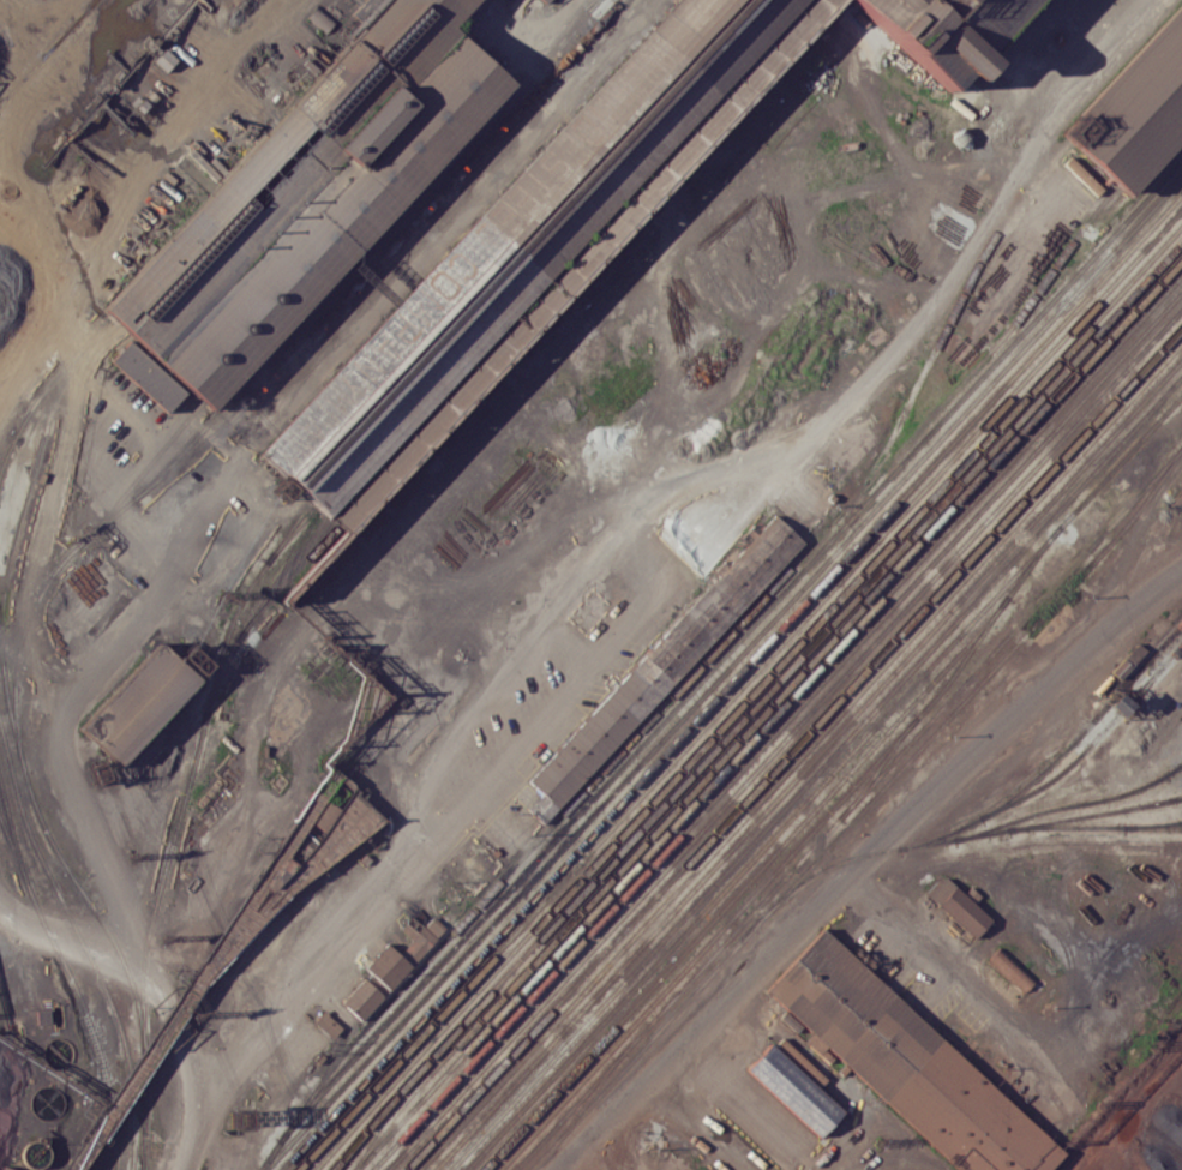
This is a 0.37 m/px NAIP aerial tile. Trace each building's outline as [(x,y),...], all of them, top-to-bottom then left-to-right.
[(103,310),(389,0),(485,0),(457,30),(504,73),(514,82),(211,409),(202,401),(190,390),(133,338),(110,317),(103,310)] [(259,450),(675,0),(832,0),(344,528),(259,450)] [(955,88),(857,0),(1033,0),(955,88)] [(1060,132),(1180,0),(1181,0),(1181,137),(1128,196),(1117,186),(1068,140),(1060,132)] [(332,19),(314,8),(307,20),(325,30),(332,19)] [(1063,164),(1096,194),(1102,187),(1069,157),(1063,164)] [(112,361),(133,338),(190,390),(168,413),(112,361)] [(528,773),(768,512),(805,547),(566,808),(528,773)] [(77,728),(155,643),(197,680),(119,767),(77,728)] [(947,876),(991,918),(972,937),(928,895),(947,876)] [(446,928),(433,916),(423,927),(411,916),(399,929),(411,941),(399,954),(386,943),(363,968),(389,991),(446,928)] [(1064,1152),(1048,1169),(961,1169),(764,988),(822,926),(1064,1152)] [(988,959),(1023,992),(1033,982),(998,949),(988,959)] [(361,1020),(384,995),(363,977),(340,1002),(361,1020)] [(342,1027),(323,1010),(313,1021),(332,1038),(342,1027)] [(746,1069),(768,1045),(842,1111),(821,1135),(746,1069)]
